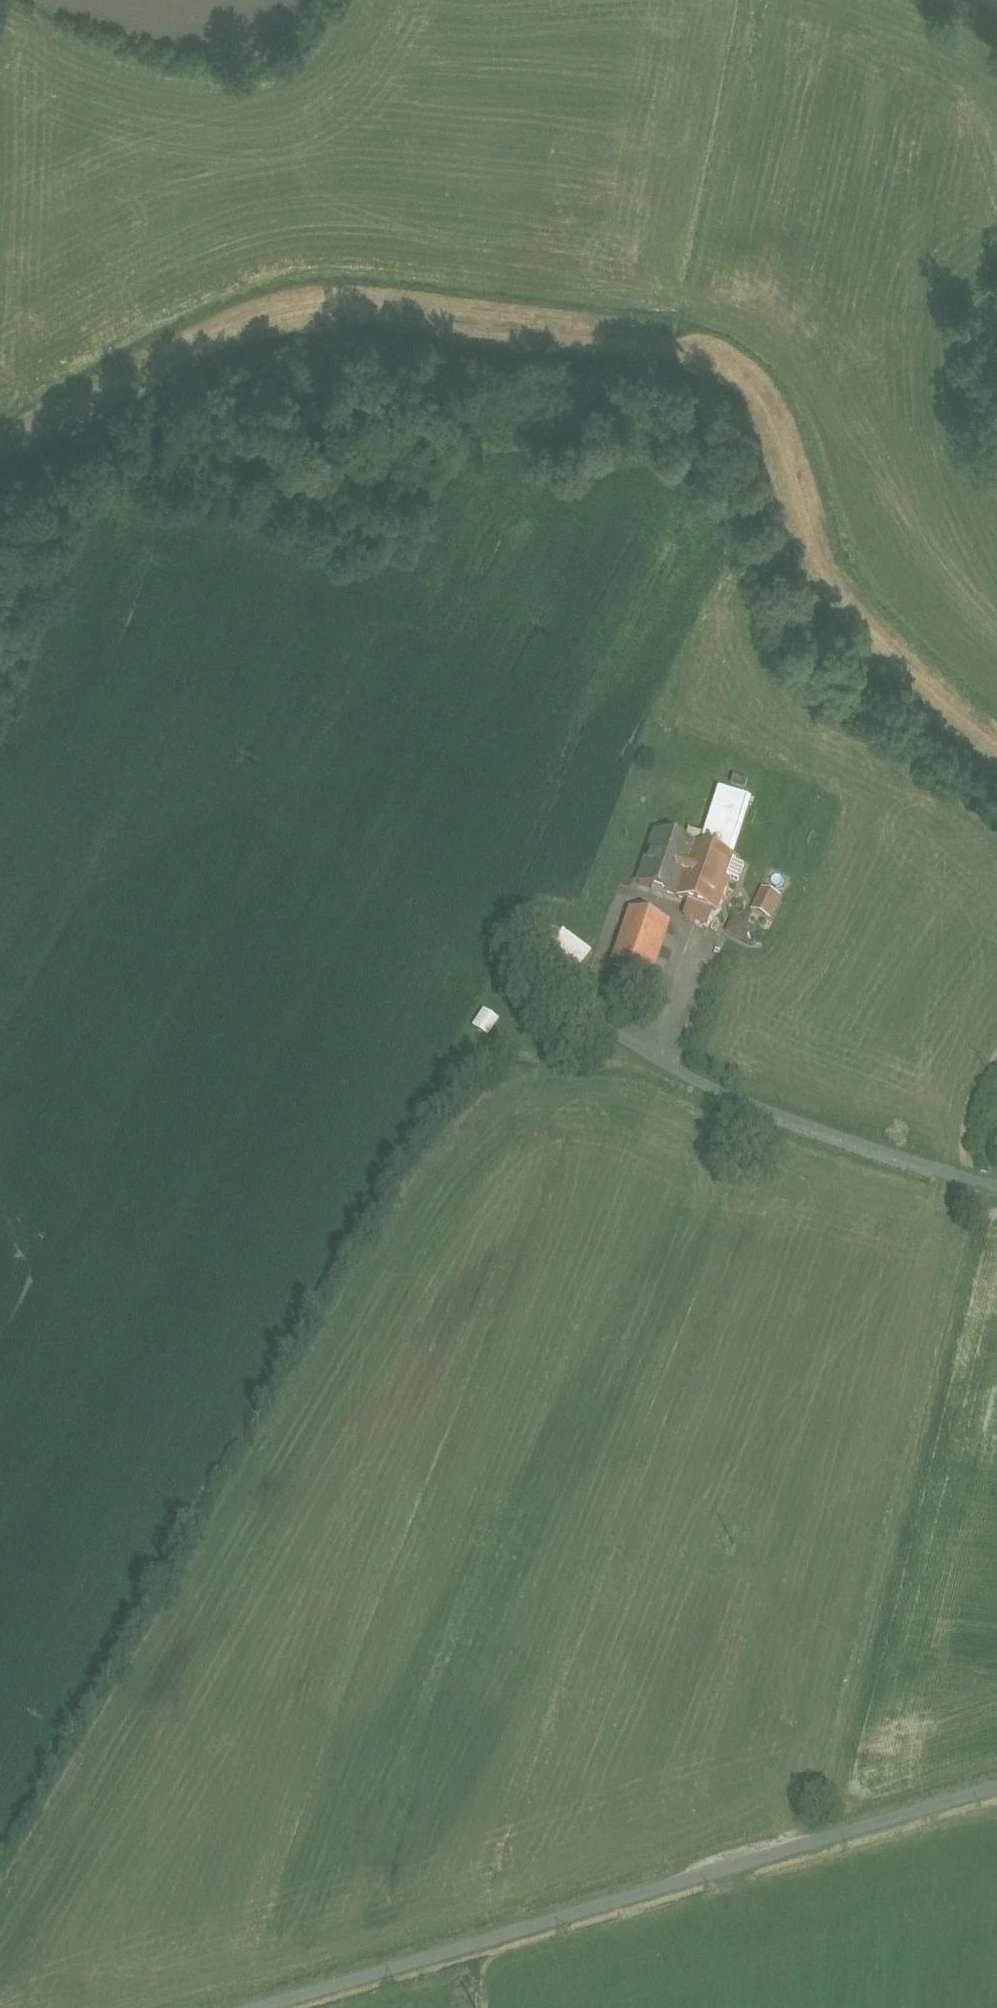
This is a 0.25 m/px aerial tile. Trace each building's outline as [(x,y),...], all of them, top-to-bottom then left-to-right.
[(702,852),(737,863),(757,803),(723,792),(702,852)] [(670,899),(680,903),(698,850),(657,836),(639,889),(659,896),(670,899)] [(740,866),(740,864),(737,863),(702,852),(698,850),(680,903),(691,907),(717,915),(722,917),(733,885),(740,866)] [(751,870),(740,866),(733,885),(744,888),(751,870)] [(789,903),(766,892),(755,916),(778,927),(789,903)] [(717,915),(691,907),(686,921),(712,930),(717,915)] [(657,983),(677,931),(635,915),(615,967),(657,983)] [(735,917),(729,934),(759,944),(765,927),(735,917)] [(579,982),(597,958),(563,933),(533,972),(568,998),(579,982)] [(490,1009),(479,1026),(496,1037),(507,1019),(490,1009)]
